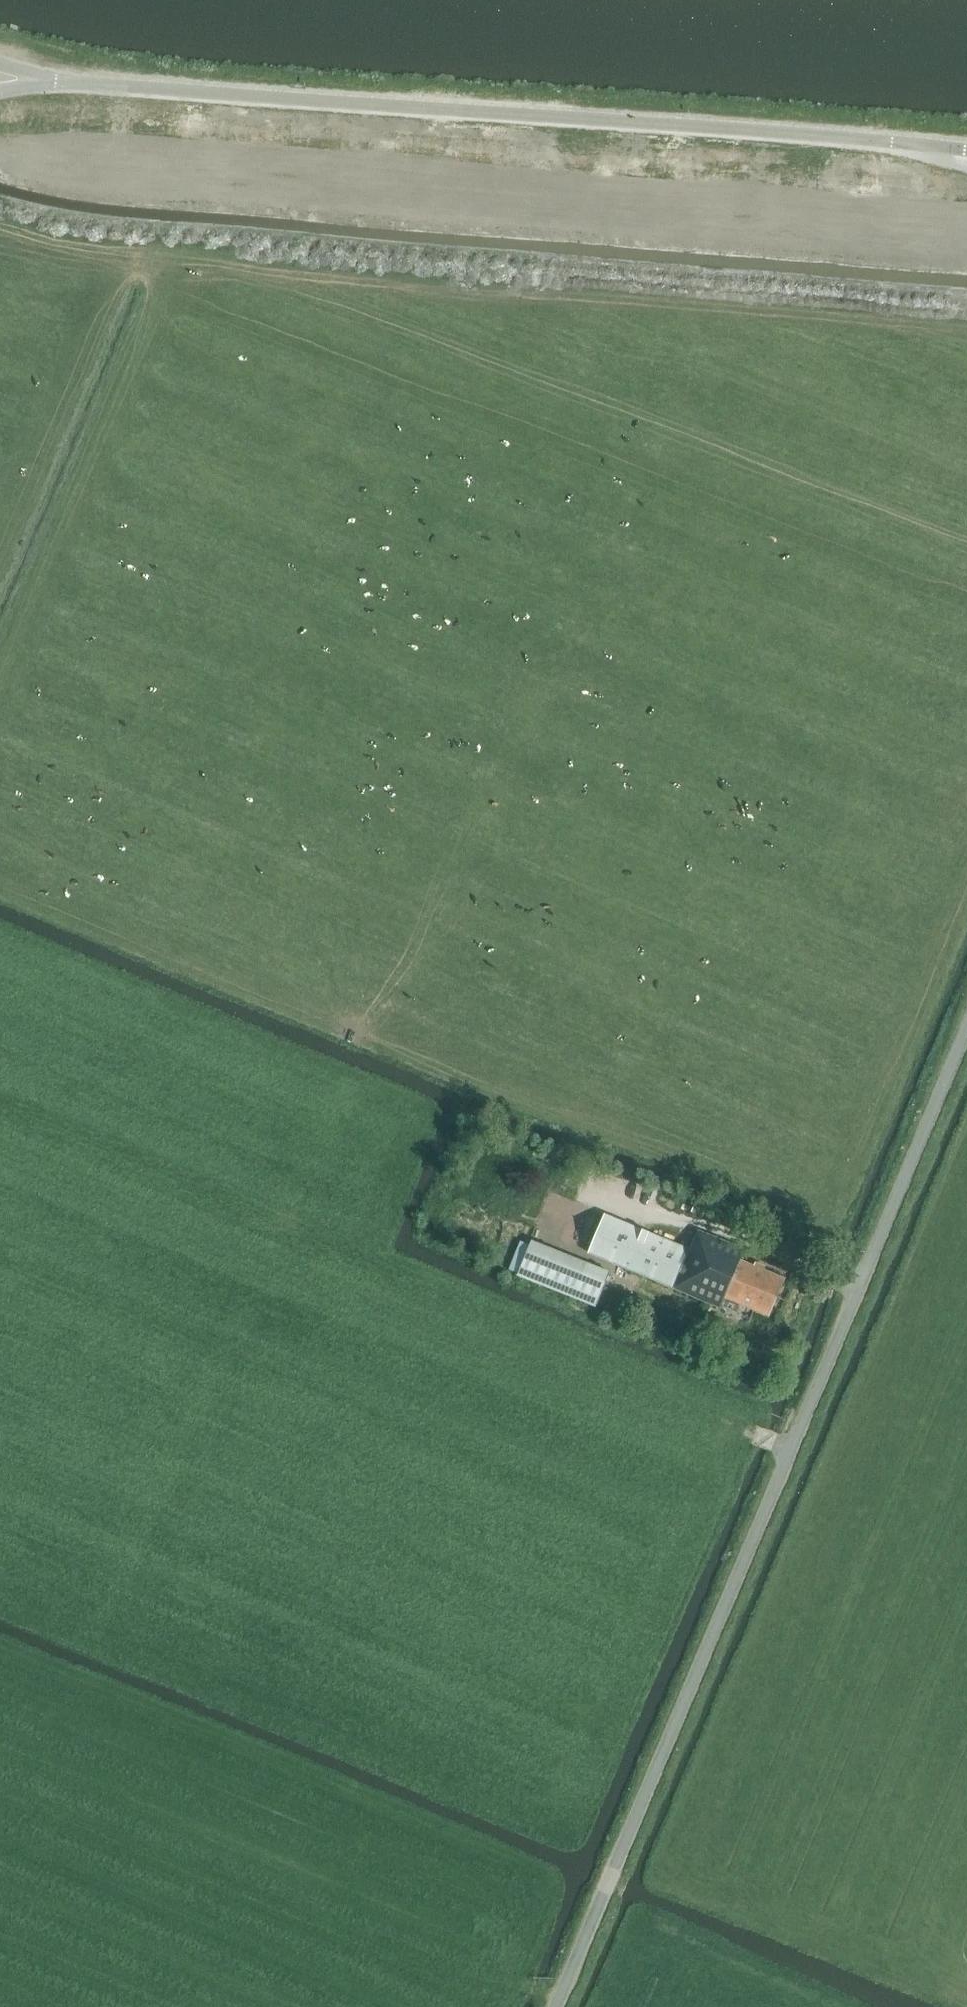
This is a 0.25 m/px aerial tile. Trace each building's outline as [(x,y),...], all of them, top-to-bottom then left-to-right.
[(745,1250),(701,1232),(694,1248),(690,1246),(689,1249),(605,1214),(588,1253),(722,1308),(726,1297),(770,1316),(784,1280),(739,1262),(745,1250)] [(519,1275),(597,1306),(611,1271),(532,1240),(519,1275)]
